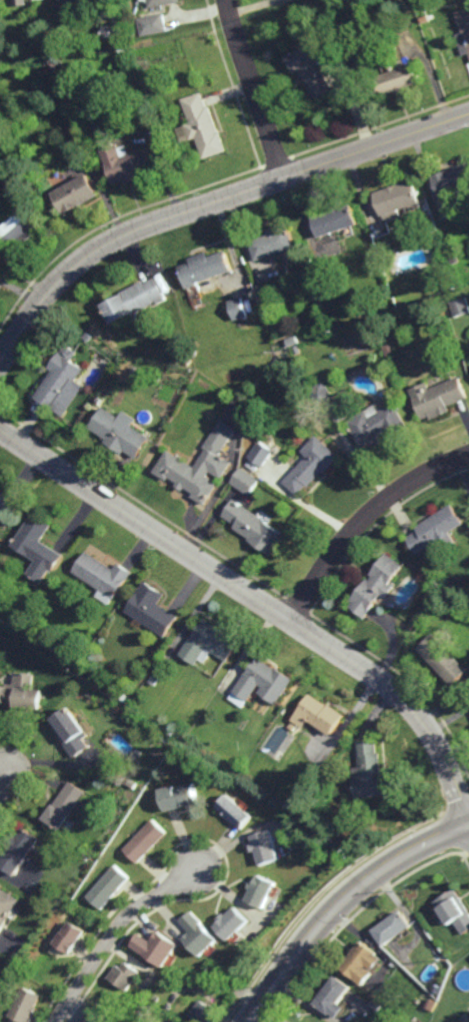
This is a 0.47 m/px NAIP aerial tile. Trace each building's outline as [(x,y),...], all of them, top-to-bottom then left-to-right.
[(149,8),(180,2),(180,0),(148,0),(149,8)] [(454,12),(468,7),(468,56),(468,53),(461,55),(454,34),(461,32),(454,12)] [(141,36),(166,32),(163,14),(137,18),(141,36)] [(120,42),(111,43),(111,38),(102,38),(101,25),(119,24),(120,42)] [(39,49),(33,42),(39,37),(45,44),(39,49)] [(333,88),(316,98),(299,70),(296,72),(287,56),(310,43),(310,44),(318,59),(316,60),(333,88)] [(74,69),(72,60),(79,59),(80,68),(74,69)] [(53,70),(50,63),(55,61),(58,69),(53,70)] [(383,95),(377,76),(414,62),(421,82),(383,95)] [(141,86),(138,77),(145,75),(148,83),(141,86)] [(205,106),(208,105),(217,131),(218,131),(225,151),(201,159),(194,138),(188,140),(183,124),(189,122),(180,98),(200,91),(205,106)] [(94,131),(91,124),(98,122),(100,129),(94,131)] [(120,157),(133,152),(133,150),(145,147),(152,169),(141,173),(142,177),(123,184),(121,179),(111,183),(98,149),(115,143),(120,157)] [(433,176),(468,163),(468,194),(466,195),(465,190),(441,199),(433,176)] [(66,213),(54,193),(76,179),(76,178),(84,173),(97,194),(66,213)] [(400,216),(385,221),(383,215),(381,215),(373,193),(412,179),(420,203),(398,210),(400,216)] [(340,208),(352,204),(358,224),(319,238),(312,218),(331,211),(330,207),(339,204),(340,208)] [(23,246),(20,242),(15,246),(1,230),(27,208),(42,226),(38,229),(40,232),(23,246)] [(295,247),(256,261),(248,241),(268,234),(266,231),(274,228),(276,232),(288,227),(295,247)] [(232,271),(196,283),(197,286),(185,290),(178,267),(190,263),(188,258),(206,252),(207,257),(225,251),(232,271)] [(453,264),(449,254),(457,251),(461,261),(453,264)] [(166,299),(157,304),(155,301),(153,303),(153,304),(132,315),(131,314),(109,325),(99,306),(121,295),(120,293),(141,282),(143,284),(155,278),(166,299)] [(234,321),(227,302),(240,297),(248,316),(234,321)] [(466,297),(468,304),(468,313),(456,317),(451,303),(466,297)] [(88,343),(83,339),(86,333),(91,337),(88,343)] [(387,357),(383,347),(390,343),(395,353),(387,357)] [(60,418),(48,410),(49,408),(35,399),(53,371),(50,369),(60,353),(58,352),(63,344),(75,352),(69,362),(80,369),(72,381),(80,387),(60,418)] [(188,366),(182,360),(186,356),(192,362),(188,366)] [(186,381),(183,378),(189,373),(192,376),(186,381)] [(468,398),(467,399),(457,403),(449,406),(451,412),(441,416),(439,416),(432,419),(431,417),(423,420),(411,389),(428,382),(431,389),(449,381),(460,377),(468,398)] [(318,407),(308,390),(324,380),(333,396),(334,397),(320,406),(318,407)] [(408,427),(390,438),(388,436),(386,432),(380,435),(383,439),(385,442),(365,454),(364,451),(361,452),(358,446),(360,444),(347,422),(359,414),(366,411),(370,418),(383,410),(394,403),(408,427)] [(118,420),(122,413),(135,420),(133,423),(132,425),(131,427),(143,435),(145,436),(149,438),(136,460),(133,459),(123,453),(121,456),(103,445),(102,444),(105,440),(88,429),(101,409),(118,420)] [(221,480),(210,473),(207,477),(218,484),(203,507),(190,498),(192,495),(184,490),(182,493),(180,492),(177,490),(174,488),(176,485),(177,485),(168,479),(166,483),(152,474),(167,451),(188,465),(191,467),(194,469),(206,451),(203,449),(221,421),(236,431),(220,457),(231,464),(230,465),(221,480)] [(325,474),(323,472),(309,488),(307,486),(298,495),(298,496),(283,483),(284,482),(288,477),(297,468),(300,465),(307,457),(303,453),(302,452),(304,450),(313,440),(317,436),(340,457),(329,470),(327,472),(325,474)] [(262,469),(250,461),(247,459),(259,442),(268,448),(272,451),(274,452),(262,469)] [(249,496),(233,485),(230,483),(240,468),(259,481),(251,494),(249,496)] [(245,508),(246,507),(248,508),(259,515),(266,520),(274,525),(286,533),(272,554),(254,543),(249,540),(247,538),(248,537),(233,527),(235,523),(223,514),(233,499),(245,508)] [(464,523),(446,535),(444,536),(442,537),(441,538),(440,539),(442,543),(441,544),(430,550),(430,551),(428,547),(426,548),(418,554),(407,537),(409,536),(417,531),(419,530),(416,526),(426,520),(427,521),(432,518),(437,514),(452,505),(464,523)] [(55,568),(52,567),(44,580),(43,580),(30,572),(30,571),(39,557),(15,542),(36,510),(53,522),(43,538),(45,539),(50,543),(54,545),(61,550),(65,552),(55,568)] [(113,568),(117,562),(117,561),(118,560),(121,562),(130,569),(132,570),(126,579),(126,578),(113,596),(108,603),(95,594),(95,593),(99,588),(94,584),(72,569),(70,568),(71,567),(85,548),(102,560),(103,561),(113,568)] [(402,568),(401,567),(389,583),(394,587),(387,597),(386,597),(382,594),(372,606),(369,611),(370,612),(366,616),(365,618),(350,606),(353,601),(351,599),(367,578),(369,579),(372,576),(370,574),(387,552),(403,565),(402,568)] [(165,635),(149,625),(134,615),(125,610),(124,609),(144,579),(164,593),(158,602),(161,604),(168,609),(177,615),(178,615),(165,635)] [(41,631),(35,626),(41,617),(48,622),(41,631)] [(241,641),(228,661),(225,659),(223,657),(215,652),(213,651),(212,651),(212,650),(207,647),(200,658),(196,664),(182,655),(179,653),(189,638),(191,635),(194,637),(195,636),(193,634),(196,628),(204,618),(221,629),(225,631),(241,641)] [(453,685),(435,667),(434,666),(417,649),(432,634),(435,636),(443,644),(468,670),(465,673),(456,683),(453,685)] [(275,668),(276,666),(277,666),(278,667),(281,669),(283,671),(294,678),(277,704),(261,693),(259,691),(262,686),(259,684),(249,699),(248,701),(248,700),(235,691),(233,690),(235,688),(245,672),(246,673),(247,672),(247,671),(257,657),(275,668)] [(10,702),(0,701),(0,684),(7,685),(7,684),(14,684),(15,673),(15,672),(34,673),(33,688),(43,689),(41,708),(31,707),(31,709),(29,709),(27,708),(26,708),(26,707),(16,706),(16,702),(10,701),(10,702)] [(155,685),(149,681),(154,673),(160,677),(155,685)] [(127,702),(120,698),(123,693),(130,697),(127,702)] [(329,705),(330,704),(334,707),(345,714),(332,734),(332,735),(316,724),(313,722),(311,721),(313,719),(310,717),(307,722),(304,727),(304,726),(301,724),(293,719),(310,693),(327,704),(329,705)] [(74,757),(65,745),(67,744),(61,735),(59,734),(55,728),(59,726),(53,717),(69,706),(76,715),(74,717),(76,719),(83,729),(84,730),(85,732),(87,735),(83,738),(88,744),(89,746),(77,755),(74,757)] [(378,753),(381,753),(384,773),(385,773),(388,794),(359,798),(356,778),(354,770),(354,768),(361,766),(358,742),(362,741),(373,740),(377,739),(378,753)] [(135,788),(128,784),(131,778),(138,782),(135,788)] [(71,815),(70,817),(69,818),(63,827),(61,830),(44,818),(52,805),(53,804),(53,803),(55,804),(56,802),(62,792),(68,783),(69,781),(85,791),(71,815)] [(199,803),(192,804),(186,806),(179,808),(169,810),(165,811),(160,789),(165,787),(171,786),(175,785),(175,787),(194,782),(199,803)] [(243,828),(242,828),(233,820),(227,815),(225,813),(217,807),(221,799),(227,794),(230,795),(239,803),(242,805),(248,810),(254,815),(243,828)] [(139,862),(124,848),(130,842),(139,832),(152,818),(167,832),(156,844),(154,846),(147,853),(140,861),(139,862)] [(16,875),(0,865),(0,862),(10,847),(6,844),(10,838),(12,836),(14,833),(18,836),(23,828),(40,839),(40,840),(28,856),(26,860),(17,873),(16,875)] [(279,851),(281,858),(263,865),(257,850),(254,852),(253,850),(252,847),(251,844),(255,843),(252,836),(271,829),(271,830),(275,841),(276,844),(277,847),(278,849),(279,851)] [(102,909),(87,896),(101,881),(105,875),(115,865),(115,864),(130,877),(129,878),(122,887),(115,894),(114,896),(102,909)] [(277,882),(276,885),(271,895),(265,908),(248,900),(253,888),(251,887),(252,884),(253,883),(254,881),(256,882),(260,874),(277,882)] [(4,927),(0,933),(0,891),(2,888),(21,900),(18,906),(10,918),(8,921),(10,922),(6,927),(5,926),(4,927)] [(463,899),(468,910),(468,931),(464,934),(457,923),(455,921),(453,923),(450,925),(447,920),(442,923),(438,915),(442,912),(436,902),(441,899),(444,897),(456,889),(462,897),(463,899)] [(250,921),(249,922),(242,929),(240,930),(232,939),(230,941),(216,927),(222,921),(220,919),(223,916),(224,914),(226,913),(228,915),(237,907),(250,921)] [(202,956),(185,940),(184,939),(192,931),(182,921),(182,920),(192,910),(203,922),(202,922),(219,939),(215,943),(206,952),(202,956)] [(384,946),(373,930),(389,918),(391,917),(401,910),(412,926),(410,928),(404,932),(396,938),(387,944),(384,946)] [(80,940),(79,942),(78,944),(73,953),(72,953),(72,954),(71,954),(65,950),(56,945),(55,944),(63,932),(64,932),(70,922),(86,931),(80,940)] [(179,944),(174,953),(167,963),(164,968),(131,946),(140,934),(141,935),(144,937),(148,939),(152,942),(159,931),(160,932),(179,944)] [(356,979),(341,967),(352,954),(351,954),(351,953),(355,949),(362,941),(377,953),(376,955),(365,968),(358,976),(356,979)] [(136,968),(137,969),(141,971),(136,979),(134,982),(128,991),(109,978),(118,964),(122,967),(126,961),(126,962),(131,965),(132,966),(133,966),(136,968)] [(337,1018),(336,1018),(331,1014),(330,1015),(320,1007),(314,1003),(335,975),(351,987),(350,989),(344,997),(342,999),(341,1000),(339,1003),(342,1006),(344,1007),(345,1008),(337,1018)] [(33,1013),(29,1021),(22,1021),(13,1018),(10,1016),(23,987),(41,995),(35,1009),(33,1013)] [(379,1003),(370,996),(373,992),(382,998),(379,1003)] [(432,1012),(425,1009),(430,998),(437,1000),(432,1012)] [(378,1011),(374,1008),(370,1005),(373,1000),(381,1006),(378,1011)]
